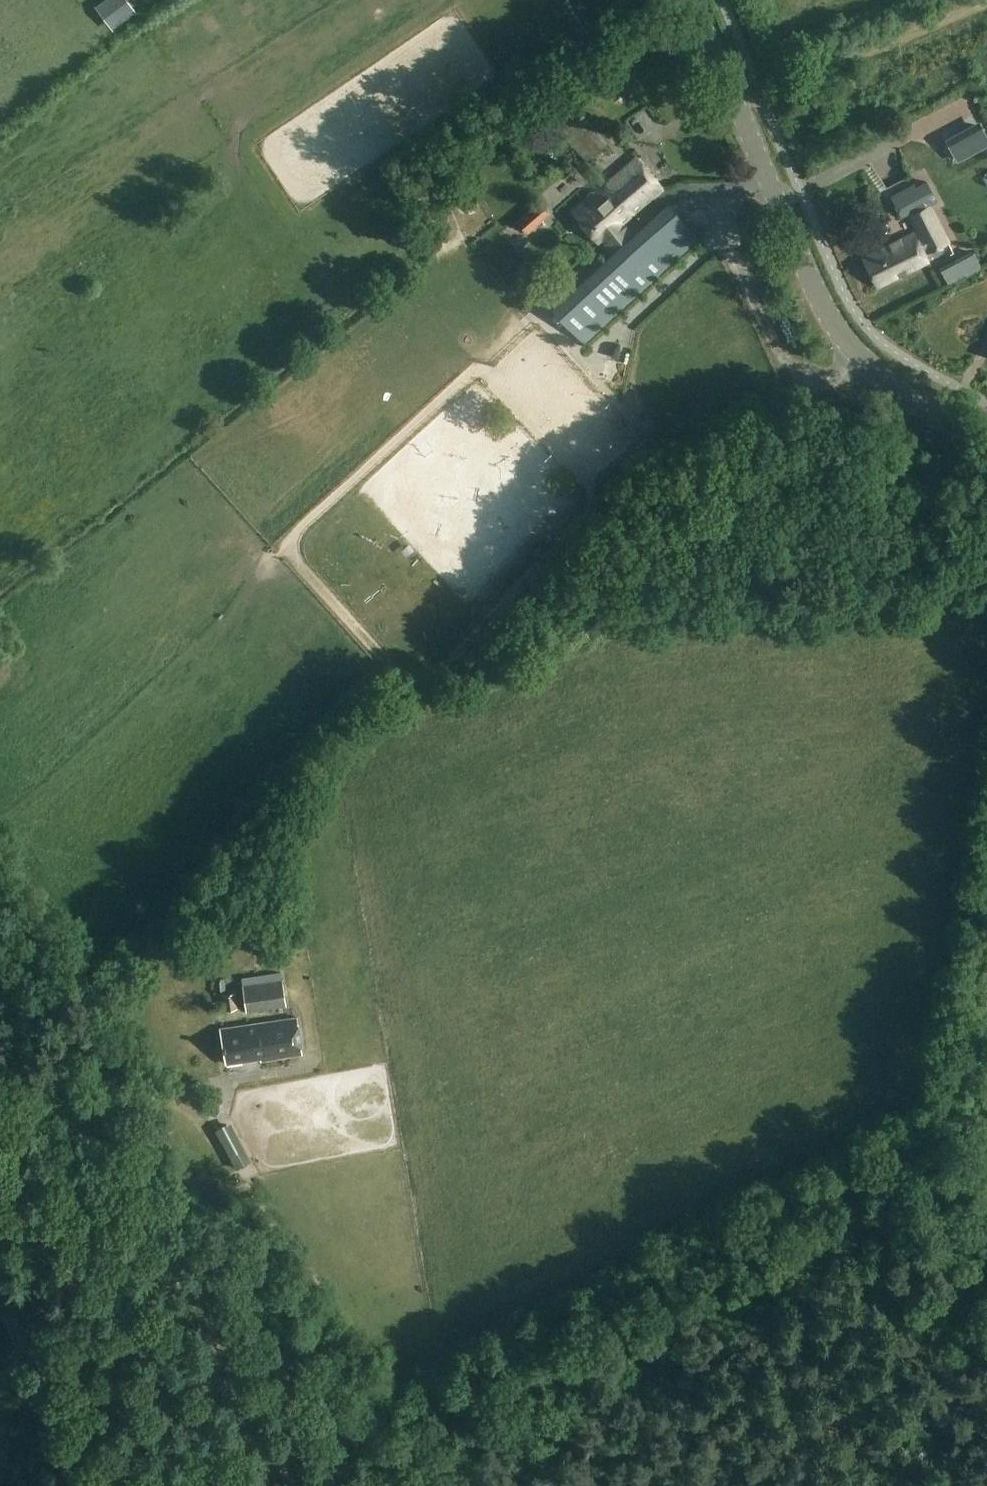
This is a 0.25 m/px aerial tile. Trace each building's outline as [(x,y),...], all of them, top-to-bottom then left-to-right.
[(638,2),(636,0),(616,0),(611,2),(617,13),(638,2)] [(561,132),(584,159),(605,141),(581,114),(561,132)] [(967,173),(986,164),(986,128),(954,142),(967,173)] [(897,155),(882,167),(888,175),(904,163),(897,155)] [(664,189),(637,157),(589,199),(573,213),(598,243),(602,239),(614,252),(632,237),(620,223),(632,212),(635,214),(664,189)] [(915,233),(863,258),(878,286),(898,276),(897,272),(904,269),(906,272),(929,261),(923,248),(927,246),(929,250),(947,241),(930,205),(938,201),(928,182),(917,187),(916,184),(893,196),(903,216),(910,212),(924,240),(919,242),(915,233)] [(528,233),(550,213),(538,200),(516,220),(528,233)] [(614,252),(554,306),(585,344),(701,239),(670,204),(632,237),(614,252)] [(955,260),(963,277),(982,267),(974,251),(955,260)] [(578,361),(603,388),(618,374),(593,346),(578,361)] [(245,1012),(286,1007),(282,980),(280,980),(279,973),(241,978),(245,1012)] [(297,1018),(219,1029),(224,1064),(260,1059),(260,1061),(302,1055),(297,1018)]
